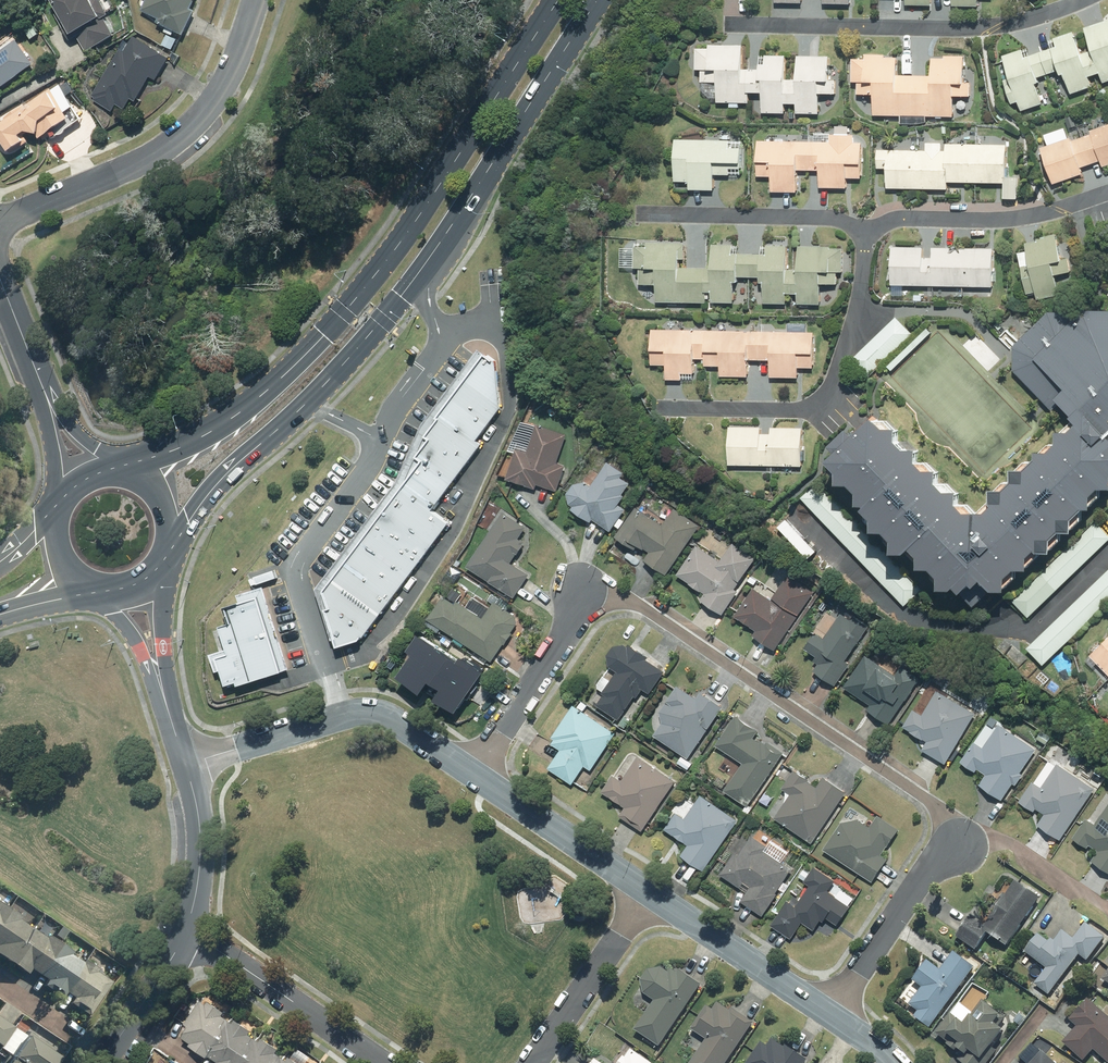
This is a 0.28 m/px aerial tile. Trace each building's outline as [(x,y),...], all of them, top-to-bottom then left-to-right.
[(95,0),(56,0),(87,53),(116,36),(106,18),(112,14),(104,0),(98,0),(96,1),(95,0)] [(199,0),(148,0),(140,17),(184,36),(199,0)] [(33,18),(22,25),(33,42),(44,35),(33,18)] [(1012,78),(1005,80),(1014,104),(1021,102),(1024,112),(1050,103),(1041,79),(1061,72),(1063,77),(1068,75),(1075,94),(1095,87),(1091,77),(1102,74),(1106,84),(1107,83),(1107,21),(1087,28),(1095,51),(1085,54),(1077,32),(1058,39),(1061,47),(1029,58),(1026,50),(1005,57),(1012,78)] [(119,106),(126,111),(133,100),(137,102),(152,78),(157,81),(171,59),(135,37),(131,44),(128,42),(92,99),(115,113),(119,106)] [(17,40),(0,54),(0,91),(35,63),(17,40)] [(766,93),(766,114),(787,114),(787,103),(800,103),(800,113),(822,113),(823,95),(841,95),(842,80),(831,80),(831,57),(802,56),(801,80),(788,80),(788,56),(764,55),(764,70),(746,69),(746,45),(698,43),(697,70),(705,70),(704,97),(720,98),(720,102),(731,103),(731,108),(741,108),(742,104),(752,104),(752,93),(766,93)] [(929,116),(957,117),(958,96),(973,97),(974,83),(967,83),(968,56),(936,55),(935,79),(900,77),(900,58),(887,58),(887,55),(868,54),(868,58),(855,57),(854,82),(860,82),(859,94),(877,95),(876,113),(904,115),(903,124),(928,125),(929,116)] [(37,131),(46,144),(84,119),(62,85),(0,125),(0,133),(14,155),(29,146),(25,139),(37,131)] [(1083,168),(1103,161),(1105,167),(1107,166),(1107,125),(1044,147),(1057,184),(1085,174),(1083,168)] [(863,179),(865,135),(832,134),(831,144),(761,140),(760,175),(775,176),(774,192),(800,193),(802,169),(823,170),(822,187),(850,188),(851,178),(863,179)] [(692,183),(692,191),(716,193),(717,175),(741,176),(744,143),(679,139),(676,182),(692,183)] [(950,191),(951,181),(1006,183),(1005,199),(1019,199),(1020,176),(1009,176),(1010,146),(929,143),(929,150),(879,148),(879,168),(890,169),(889,188),(950,191)] [(1030,251),(1021,253),(1031,301),(1063,294),(1059,275),(1074,272),(1071,258),(1064,259),(1059,234),(1028,240),(1030,251)] [(686,242),(637,240),(637,268),(640,268),(640,286),(659,286),(658,302),(741,305),(742,277),(764,278),(764,283),(768,283),(768,303),(789,304),(789,294),(801,294),(801,304),(824,305),(825,283),(839,284),(839,272),(848,272),(849,247),(802,245),(802,271),(791,271),(792,245),(769,244),(769,254),(741,254),(742,244),(716,243),(715,268),(686,267),(686,242)] [(926,259),(926,248),(894,248),(893,285),(993,286),(994,249),(936,248),(936,259),(926,259)] [(870,414),(810,469),(922,590),(992,595),(1081,505),(1074,497),(1107,466),(1107,307),(1081,306),(1069,317),(1062,309),(1040,305),(1004,339),(1002,363),(1061,427),(964,516),(870,414)] [(913,329),(900,316),(852,363),(865,377),(913,329)] [(708,359),(708,368),(723,368),(723,376),(751,377),(752,360),(773,361),(773,376),(801,377),(801,368),(815,369),(817,335),(656,330),(654,366),(667,366),(667,381),(684,382),(696,382),(697,358),(708,359)] [(419,463),(321,591),(334,649),(357,643),(448,523),(431,511),(480,444),(474,441),(498,409),(493,368),(482,356),(434,418),(436,420),(423,437),(427,441),(413,458),(419,463)] [(570,433),(539,424),(531,453),(519,449),(510,481),(537,489),(538,486),(562,493),(570,464),(562,462),(570,433)] [(760,426),(729,425),(729,466),(805,467),(806,426),(773,426),(773,433),(760,433),(760,426)] [(573,501),(573,502),(577,507),(575,509),(594,523),(596,520),(612,531),(627,509),(620,504),(634,485),(624,478),(626,474),(610,463),(593,488),(586,483),(585,483),(584,483),(583,483),(582,483),(581,484),(580,484),(579,485),(578,485),(577,486),(576,486),(576,487),(575,487),(575,488),(574,489),(573,490),(573,491),(572,492),(572,493),(572,494),(572,495),(572,496),(572,497),(572,498),(572,499),(572,500),(573,501)] [(820,484),(804,499),(904,605),(920,589),(820,484)] [(671,574),(701,525),(678,511),(669,527),(638,508),(619,538),(650,557),(649,560),(671,574)] [(516,564),(537,533),(506,511),(467,567),(516,600),(532,576),(516,564)] [(1107,541),(1107,531),(1096,520),(1013,603),(1030,619),(1107,541)] [(724,614),(758,559),(735,545),(725,561),(698,544),(680,574),(708,592),(702,601),(724,614)] [(1030,651),(1046,667),(1107,605),(1107,573),(1030,651)] [(779,653),(815,592),(789,577),(776,598),(756,587),(738,618),(758,630),(753,638),(779,653)] [(461,601),(465,594),(454,587),(433,620),(496,661),(523,619),(497,603),(492,611),(473,598),(468,606),(461,601)] [(287,670),(261,588),(235,596),(238,603),(220,609),(225,625),(216,628),(223,650),(207,655),(213,673),(217,672),(222,687),(234,683),(235,686),(287,670)] [(817,635),(809,648),(818,654),(814,661),(821,666),(817,673),(836,685),(873,626),(855,614),(851,620),(843,614),(826,641),(817,635)] [(1002,632),(991,648),(1012,663),(1023,647),(1002,632)] [(453,714),(483,671),(461,657),(459,660),(417,635),(404,652),(410,656),(394,678),(417,696),(426,684),(438,691),(431,702),(453,714)] [(1107,674),(1107,640),(1087,660),(1095,668),(1099,664),(1107,674)] [(613,680),(607,675),(599,687),(606,691),(597,705),(621,721),(643,688),(651,693),(667,669),(630,644),(629,644),(628,644),(627,643),(626,643),(624,644),(623,644),(622,644),(621,644),(620,645),(619,645),(618,646),(617,646),(617,647),(616,647),(615,648),(614,649),(614,650),(613,651),(613,652),(612,653),(612,654),(611,655),(611,656),(611,657),(611,658),(611,659),(611,660),(611,661),(611,662),(611,663),(612,664),(612,665),(613,666),(613,667),(614,668),(619,671),(613,680)] [(906,667),(901,677),(867,655),(847,688),(863,698),(869,689),(878,695),(868,711),(892,727),(923,678),(906,667)] [(698,698),(679,686),(661,715),(667,719),(656,736),(693,759),(725,707),(702,692),(698,698)] [(979,711),(941,689),(926,715),(917,710),(906,728),(929,741),(923,751),(947,765),(979,711)] [(617,734),(575,706),(554,737),(558,739),(553,746),(562,751),(550,769),(574,785),(587,766),(593,770),(617,734)] [(787,754),(737,719),(717,747),(743,765),(727,789),(751,805),(787,754)] [(984,733),(964,762),(979,773),(981,770),(989,775),(982,785),(1005,800),(1038,752),(1000,726),(992,738),(984,733)] [(679,782),(639,757),(624,780),(616,775),(605,794),(628,809),(624,816),(648,831),(679,782)] [(1050,760),(1022,802),(1037,812),(1038,809),(1047,815),(1040,825),(1064,840),(1096,790),(1050,760)] [(815,844),(848,792),(825,778),(820,786),(797,771),(785,789),(793,794),(777,819),(815,844)] [(1076,840),(1099,854),(1093,864),(1107,873),(1107,797),(1104,794),(1076,840)] [(739,820),(702,796),(687,820),(678,814),(667,831),(691,846),(684,858),(706,872),(739,820)] [(874,825),(851,808),(840,823),(843,825),(826,849),(873,882),(884,866),(879,863),(902,831),(880,815),(874,825)] [(771,847),(752,834),(723,876),(742,889),(747,882),(753,886),(742,901),(765,917),(796,872),(767,852),(771,847)] [(840,882),(817,866),(812,874),(807,870),(801,879),(811,886),(797,907),(791,902),(773,927),(794,941),(806,924),(816,931),(827,917),(840,926),(853,908),(832,893),(840,882)] [(1044,895),(1021,879),(987,928),(973,918),(959,938),(979,952),(992,934),(1010,946),(1044,895)] [(113,975),(0,901),(0,951),(28,970),(31,966),(47,977),(45,981),(90,1010),(113,975)] [(1035,984),(1055,1001),(1077,975),(1071,970),(1082,956),(1088,961),(1107,938),(1089,923),(1074,941),(1064,932),(1054,944),(1043,935),(1029,951),(1049,968),(1035,984)] [(932,1029),(980,967),(957,950),(945,966),(933,957),(909,989),(918,996),(911,1006),(920,1012),(917,1017),(932,1029)] [(704,985),(681,969),(678,973),(667,969),(666,968),(664,968),(663,968),(662,968),(660,968),(659,968),(658,968),(656,968),(655,969),(654,969),(653,970),(652,971),(651,971),(650,972),(649,973),(648,974),(647,975),(646,977),(646,978),(645,979),(645,980),(645,982),(644,983),(644,984),(644,986),(645,987),(645,988),(645,990),(646,991),(646,992),(647,993),(648,994),(648,995),(649,996),(656,1001),(637,1030),(661,1046),(704,985)] [(313,1058),(301,1049),(292,1062),(280,1055),(283,1050),(264,1037),(260,1042),(248,1033),(252,1029),(241,1021),(238,1025),(221,1013),(223,1009),(211,1000),(207,1006),(203,1003),(188,1025),(192,1028),(184,1039),(194,1046),(192,1049),(209,1060),(211,1057),(220,1062),(310,1062),(313,1058)] [(1073,1021),(1080,1028),(1066,1043),(1087,1062),(1097,1051),(1107,1062),(1107,1015),(1092,1000),(1073,1021)] [(721,1002),(715,1010),(711,1007),(696,1030),(710,1039),(695,1062),(730,1062),(755,1024),(721,1002)] [(4,1047),(21,1024),(0,1009),(0,1044),(4,1047)] [(69,1048),(26,1021),(0,1061),(0,1062),(60,1062),(69,1048)] [(769,1033),(750,1062),(807,1062),(809,1059),(769,1033)] [(631,1048),(621,1062),(653,1062),(631,1048)] [(1043,1062),(1062,1062),(1052,1053),(1043,1062)]
